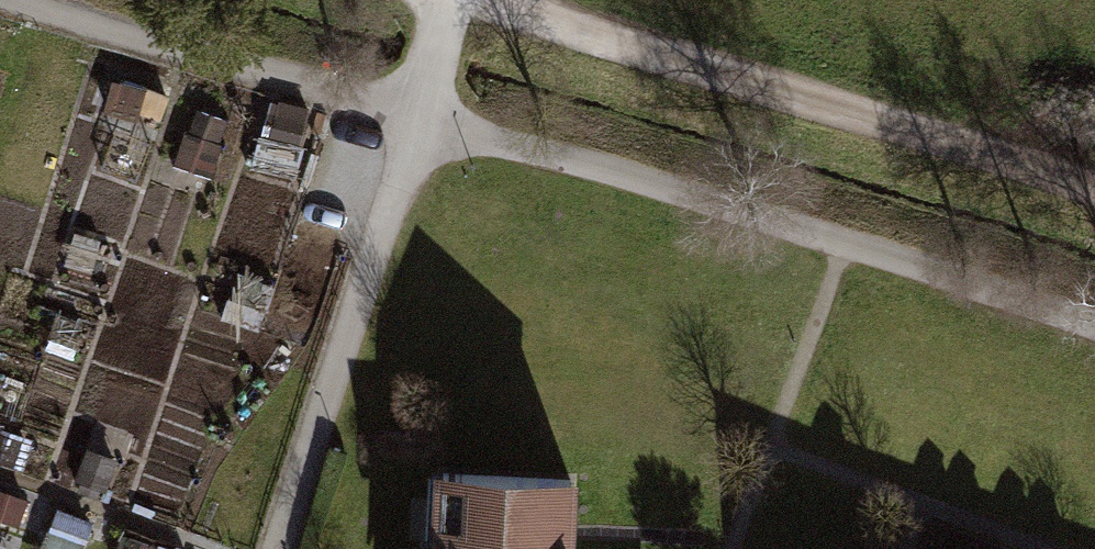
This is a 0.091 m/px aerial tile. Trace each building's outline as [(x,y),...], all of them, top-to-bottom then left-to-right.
[(576,460),(431,455),(428,548),(572,548),(576,460)]
